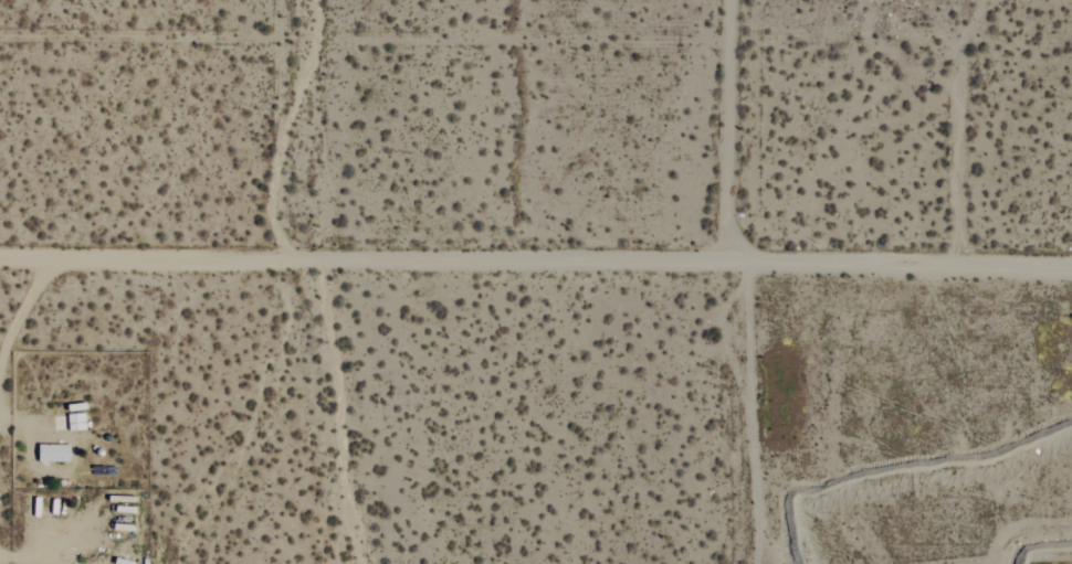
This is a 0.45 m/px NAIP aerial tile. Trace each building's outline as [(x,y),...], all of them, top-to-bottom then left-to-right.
[(71,445),(40,445),(39,462),(71,462),(71,445)]
